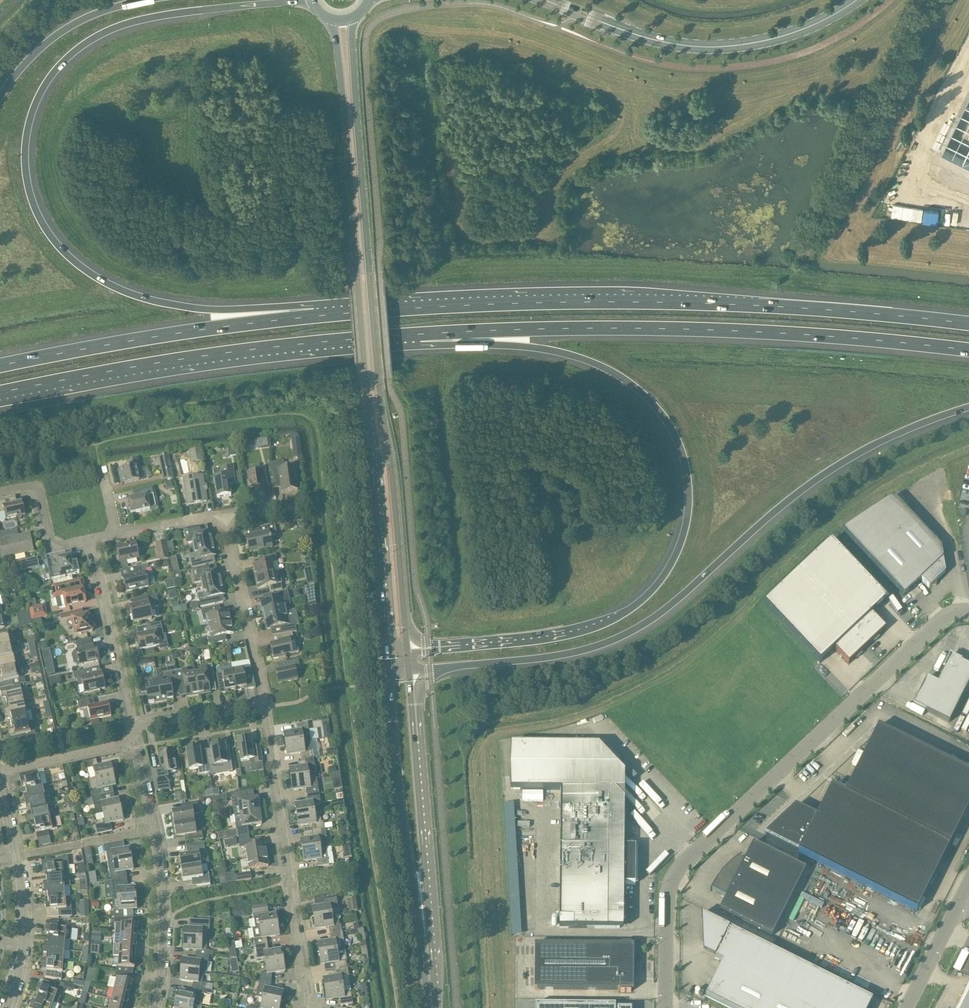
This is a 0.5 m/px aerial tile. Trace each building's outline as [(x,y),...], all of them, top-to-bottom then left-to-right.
[(941,149),(968,163),(968,92),(941,149)] [(268,438),(247,441),(248,450),(269,447),(268,438)] [(302,457),(300,438),(292,439),(294,458),(302,457)] [(203,461),(202,449),(190,451),(191,463),(203,461)] [(175,479),(169,455),(159,457),(164,481),(175,479)] [(139,465),(138,459),(127,462),(128,468),(122,469),(123,474),(119,475),(121,480),(124,479),(125,484),(140,481),(136,466),(139,465)] [(284,469),(284,462),(271,464),(273,478),(280,477),(282,493),(298,491),(295,468),(284,469)] [(233,468),(213,471),(215,479),(217,498),(231,496),(229,482),(235,481),(233,468)] [(249,482),(248,482),(249,490),(255,489),(256,496),(267,495),(265,480),(264,480),(263,472),(248,474),(249,482)] [(206,501),(202,477),(184,480),(188,504),(206,501)] [(175,489),(173,481),(165,483),(167,491),(175,489)] [(157,502),(153,488),(132,493),(133,499),(129,501),(132,514),(150,510),(149,504),(157,502)] [(15,496),(0,499),(0,513),(0,514),(5,513),(6,519),(16,517),(20,519),(22,516),(25,515),(22,502),(17,503),(15,496)] [(921,580),(929,588),(946,573),(942,548),(894,497),(843,531),(904,596),(921,580)] [(277,534),(274,523),(260,527),(261,533),(247,537),(250,552),(272,547),(271,540),(272,540),(271,538),(270,538),(270,536),(277,534)] [(198,527),(183,529),(187,544),(192,543),(194,548),(213,544),(211,532),(205,534),(203,526),(198,527)] [(7,533),(0,535),(0,541),(4,557),(33,550),(29,534),(8,539),(7,533)] [(835,649),(849,664),(886,629),(872,614),(887,600),(831,541),(764,604),(820,664),(835,649)] [(169,559),(165,542),(156,544),(160,561),(169,559)] [(136,543),(117,548),(119,556),(117,558),(118,561),(120,561),(120,562),(139,558),(136,543)] [(216,556),(213,544),(194,548),(195,554),(189,556),(192,568),(206,565),(205,558),(216,556)] [(51,561),(48,561),(52,579),(61,577),(80,573),(77,562),(72,563),(71,556),(70,556),(69,551),(63,552),(50,555),(51,561)] [(278,562),(276,554),(263,557),(265,563),(253,566),(256,577),(274,573),(280,572),(278,562)] [(19,561),(20,570),(39,567),(37,558),(19,561)] [(126,577),(124,578),(127,591),(149,586),(146,573),(141,574),(140,566),(126,569),(128,575),(126,577)] [(212,566),(193,571),(195,583),(201,582),(203,587),(222,583),(219,571),(214,573),(212,566)] [(282,583),(280,572),(274,573),(256,577),(258,589),(270,586),(271,592),(283,589),(281,584),(282,583)] [(168,599),(176,597),(173,579),(165,581),(168,599)] [(78,588),(76,580),(52,586),(55,598),(63,596),(66,607),(86,602),(83,587),(78,588)] [(225,595),(222,583),(203,587),(204,593),(198,595),(201,607),(215,604),(214,597),(225,595)] [(261,603),(264,616),(286,611),(284,605),(290,603),(287,590),(273,593),(275,600),(261,603)] [(132,607),(130,607),(134,623),(152,618),(150,608),(160,606),(157,595),(140,599),(131,601),(132,607)] [(181,611),(179,603),(172,604),(174,613),(181,611)] [(29,608),(30,611),(32,621),(48,617),(46,605),(29,608)] [(208,621),(209,627),(231,622),(228,611),(217,614),(215,607),(201,610),(204,622),(208,621)] [(83,609),(60,615),(61,621),(67,620),(74,628),(76,635),(93,632),(93,630),(95,628),(91,623),(89,615),(84,616),(80,611),(83,610),(83,609)] [(33,625),(32,621),(30,611),(23,612),(26,626),(33,625)] [(286,611),(264,616),(267,629),(281,626),(283,634),(292,632),(292,633),(297,632),(293,617),(287,618),(286,611)] [(233,633),(231,622),(209,627),(211,633),(209,633),(210,638),(208,638),(209,645),(223,642),(222,636),(233,633)] [(162,636),(159,623),(147,626),(149,633),(137,636),(140,650),(158,645),(156,637),(162,636)] [(12,647),(9,631),(0,632),(0,650),(12,647)] [(286,655),(299,652),(296,640),(294,641),(292,633),(292,632),(283,634),(278,635),(280,643),(271,645),(274,660),(286,657),(286,655)] [(91,647),(89,639),(76,642),(78,650),(74,651),(72,655),(73,663),(77,665),(99,660),(96,646),(91,647)] [(31,654),(37,653),(34,642),(30,643),(28,644),(30,654),(31,654)] [(15,658),(12,647),(0,650),(0,661),(15,658)] [(50,649),(42,651),(47,676),(55,674),(50,649)] [(953,657),(950,656),(944,668),(945,669),(938,684),(927,678),(913,705),(949,723),(968,684),(968,666),(962,663),(962,662),(953,657)] [(15,658),(0,661),(0,671),(0,672),(17,668),(15,658)] [(300,665),(299,659),(287,662),(288,668),(277,670),(280,683),(298,679),(295,666),(300,665)] [(41,671),(39,663),(31,665),(32,673),(41,671)] [(195,674),(199,695),(211,693),(209,682),(215,681),(212,665),(202,667),(203,673),(195,674)] [(899,681),(903,685),(919,670),(915,665),(899,681)] [(0,677),(0,688),(0,689),(15,686),(14,680),(19,679),(17,668),(0,672),(1,677),(0,677)] [(233,671),(236,689),(247,687),(247,689),(256,688),(252,668),(233,671)] [(91,675),(90,669),(73,673),(75,679),(77,678),(79,686),(83,685),(85,693),(106,688),(102,673),(91,675)] [(176,671),(176,672),(178,685),(179,687),(185,686),(187,697),(199,695),(195,674),(188,675),(187,670),(176,671)] [(226,691),(236,689),(233,671),(217,674),(220,694),(226,693),(226,691)] [(178,685),(176,672),(175,672),(165,674),(166,680),(158,681),(162,702),(174,699),(172,686),(178,685)] [(48,688),(58,687),(57,677),(47,678),(48,688)] [(145,678),(139,679),(141,691),(147,690),(149,704),(162,702),(158,681),(158,678),(145,680),(145,678)] [(15,686),(0,689),(2,695),(3,701),(6,700),(8,705),(24,701),(22,691),(20,685),(15,686)] [(95,706),(94,699),(78,703),(80,709),(88,707),(91,721),(112,716),(109,702),(95,706)] [(27,712),(24,701),(8,705),(9,710),(5,711),(6,716),(14,715),(27,712)] [(29,722),(27,712),(14,715),(6,716),(8,722),(11,721),(12,726),(29,722)] [(13,731),(10,732),(11,738),(14,737),(15,742),(14,743),(15,744),(37,739),(33,722),(29,722),(12,726),(13,731)] [(284,734),(286,744),(304,742),(311,741),(308,723),(296,725),(297,732),(284,734)] [(846,793),(949,845),(968,806),(968,772),(879,727),(846,793)] [(254,751),(252,739),(238,742),(241,761),(250,760),(250,764),(262,762),(260,750),(254,751)] [(314,758),(311,741),(304,742),(286,744),(288,755),(301,753),(302,760),(314,758)] [(214,757),(208,758),(210,773),(211,775),(233,772),(230,753),(227,754),(225,744),(212,746),(214,757)] [(618,780),(625,773),(599,745),(511,744),(511,790),(561,790),(560,928),(624,929),(624,885),(636,885),(636,847),(624,847),(625,800),(618,793),(625,787),(618,780)] [(200,775),(210,773),(208,758),(202,759),(200,748),(187,750),(190,770),(199,769),(200,775)] [(162,768),(153,770),(156,784),(170,782),(168,774),(177,772),(180,771),(178,762),(175,763),(174,752),(169,753),(168,750),(161,752),(161,755),(160,755),(162,768)] [(292,780),(317,776),(314,758),(302,760),(303,767),(290,769),(292,780)] [(86,770),(88,769),(91,780),(96,779),(113,775),(111,764),(99,767),(97,760),(85,762),(86,770)] [(38,771),(19,775),(21,781),(22,787),(26,786),(27,791),(44,787),(43,786),(47,785),(45,776),(41,777),(39,777),(38,771)] [(331,773),(333,789),(342,788),(340,772),(331,773)] [(91,780),(89,780),(89,781),(90,780),(92,790),(91,790),(93,798),(100,796),(105,795),(103,788),(116,785),(113,775),(96,779),(91,780)] [(307,796),(320,794),(317,776),(292,780),(293,791),(306,789),(307,796)] [(26,802),(46,798),(44,787),(27,791),(28,796),(24,797),(26,802)] [(846,793),(833,787),(818,817),(796,806),(766,835),(800,852),(799,853),(917,912),(916,911),(949,845),(846,793)] [(240,815),(260,812),(258,799),(244,801),(243,792),(231,794),(234,816),(240,815)] [(175,794),(176,802),(185,801),(184,793),(175,794)] [(320,794),(307,796),(308,803),(296,805),(297,816),(315,813),(323,812),(322,811),(319,806),(321,804),(320,794)] [(100,796),(93,798),(94,805),(96,804),(98,814),(96,814),(97,815),(104,813),(104,814),(121,810),(119,800),(106,802),(105,795),(100,796)] [(73,796),(65,798),(67,804),(69,804),(74,803),(73,797),(73,796)] [(48,808),(46,798),(26,802),(27,808),(30,807),(31,812),(48,808)] [(173,813),(175,825),(195,822),(194,815),(200,814),(198,803),(186,805),(187,811),(173,813)] [(504,803),(507,882),(512,882),(513,886),(516,886),(513,803),(504,803)] [(50,819),(48,808),(31,812),(33,817),(29,818),(30,824),(51,819),(50,819)] [(124,821),(121,810),(104,814),(105,819),(103,819),(104,824),(96,826),(98,834),(113,831),(111,823),(124,821)] [(262,824),(260,812),(240,815),(234,816),(238,837),(250,836),(248,827),(262,824)] [(323,812),(315,813),(297,816),(299,826),(312,824),(313,831),(325,829),(324,822),(322,822),(322,818),(320,817),(323,812)] [(337,823),(337,815),(326,814),(325,828),(333,828),(333,823),(337,823)] [(51,819),(30,824),(31,829),(35,828),(38,839),(50,837),(49,831),(58,829),(56,818),(50,819),(51,819)] [(195,822),(175,825),(177,837),(189,835),(190,841),(204,839),(202,828),(196,828),(195,822)] [(325,829),(313,831),(314,839),(301,840),(303,851),(320,848),(327,847),(328,847),(325,829)] [(248,858),(267,855),(265,844),(252,846),(251,840),(239,842),(240,848),(246,847),(248,858)] [(116,843),(104,845),(105,853),(107,853),(109,863),(132,859),(130,849),(122,850),(121,842),(116,843)] [(722,875),(719,877),(785,910),(806,869),(753,844),(744,862),(739,860),(739,859),(738,859),(736,861),(733,863),(731,865),(728,867),(726,870),(724,872),(722,875)] [(182,869),(202,865),(200,858),(206,857),(205,845),(192,847),(193,854),(180,856),(182,869)] [(330,865),(327,847),(320,848),(303,851),(305,862),(318,860),(318,867),(330,865)] [(267,855),(248,858),(250,869),(269,866),(267,855)] [(46,873),(47,878),(64,877),(64,876),(70,876),(68,857),(59,858),(59,860),(42,861),(43,873),(46,873)] [(109,863),(112,881),(128,880),(126,871),(134,870),(132,859),(109,863)] [(352,859),(341,860),(342,867),(353,866),(352,859)] [(203,873),(202,865),(182,869),(183,881),(197,879),(198,886),(211,884),(209,872),(203,873)] [(252,879),(251,873),(235,876),(236,882),(252,879)] [(47,883),(44,884),(44,889),(65,887),(71,887),(70,876),(64,876),(64,877),(47,878),(47,883)] [(785,910),(719,877),(718,880),(716,882),(715,884),(713,887),(712,889),(710,892),(711,892),(712,891),(726,898),(720,910),(772,936),(785,910)] [(128,880),(112,881),(113,900),(136,898),(136,888),(129,888),(128,880)] [(66,898),(65,887),(44,889),(45,895),(48,894),(49,900),(66,898)] [(71,897),(66,898),(49,900),(49,905),(46,905),(47,917),(73,917),(71,897)] [(313,908),(314,919),(332,916),(339,914),(337,897),(324,899),(325,906),(313,908)] [(136,898),(113,900),(114,911),(112,911),(112,917),(115,918),(128,918),(128,910),(137,909),(136,898)] [(348,899),(349,911),(357,911),(356,898),(348,899)] [(82,918),(89,918),(88,902),(81,902),(82,918)] [(268,905),(252,907),(253,916),(254,916),(256,928),(256,929),(260,928),(278,925),(280,925),(279,917),(277,918),(276,914),(269,916),(268,905)] [(723,962),(815,1007),(869,1007),(873,1001),(701,915),(702,919),(704,920),(705,937),(703,936),(704,953),(715,959),(723,962)] [(333,921),(332,916),(314,919),(316,929),(329,927),(330,934),(342,933),(341,925),(340,925),(339,920),(333,921)] [(116,923),(115,934),(137,936),(138,925),(133,925),(134,918),(128,918),(115,918),(114,923),(116,923)] [(519,918),(511,918),(511,935),(519,935),(519,918)] [(185,929),(185,939),(207,940),(208,930),(210,930),(210,921),(193,920),(193,929),(185,929)] [(46,927),(46,933),(49,933),(49,939),(66,940),(71,941),(77,941),(78,930),(72,930),(67,929),(66,929),(66,924),(60,923),(59,921),(47,921),(46,927)] [(256,928),(253,929),(256,947),(268,945),(267,938),(280,936),(279,933),(281,932),(280,925),(278,925),(260,928),(256,929),(256,928)] [(102,933),(93,933),(92,941),(101,942),(102,933)] [(345,950),(342,933),(330,934),(331,942),(318,944),(320,954),(345,950)] [(136,947),(137,936),(115,934),(115,945),(121,946),(136,947)] [(65,951),(66,940),(49,939),(48,944),(45,944),(44,949),(65,951)] [(197,951),(197,956),(209,957),(210,951),(207,951),(207,940),(185,939),(184,950),(197,951)] [(632,944),(621,944),(621,946),(535,945),(535,990),(621,991),(621,993),(631,993),(631,991),(634,991),(634,946),(632,946),(632,944)] [(266,964),(283,961),(282,950),(269,952),(268,945),(256,947),(258,959),(265,958),(266,964)] [(120,956),(136,958),(136,947),(121,946),(120,956)] [(64,962),(65,951),(44,949),(44,955),(47,955),(47,960),(64,962)] [(336,970),(348,968),(345,950),(320,954),(322,965),(334,963),(336,970)] [(136,958),(120,956),(114,956),(114,967),(117,967),(116,973),(130,975),(130,969),(134,970),(134,969),(135,969),(136,958)] [(209,957),(197,956),(196,961),(183,959),(182,970),(204,973),(207,973),(209,957)] [(64,962),(47,960),(46,966),(43,965),(42,971),(46,971),(45,977),(62,980),(62,973),(66,973),(67,971),(68,962),(64,962)] [(260,981),(272,982),(272,973),(285,971),(283,961),(266,964),(267,974),(262,972),(260,981)] [(723,962),(706,997),(728,1007),(815,1007),(723,962)] [(351,986),(348,968),(336,970),(337,977),(324,979),(326,990),(351,986)] [(91,983),(93,984),(96,970),(89,969),(86,982),(91,983)] [(204,973),(182,970),(181,981),(193,982),(193,988),(205,990),(206,983),(203,983),(204,973)] [(130,975),(116,973),(115,978),(117,979),(115,990),(130,993),(133,983),(128,981),(130,975)] [(40,992),(38,997),(54,1003),(59,1005),(61,997),(60,993),(54,991),(56,984),(44,981),(42,987),(39,985),(37,991),(40,992)] [(85,981),(82,993),(88,994),(90,995),(91,989),(90,989),(91,983),(86,982),(85,981)] [(271,989),(272,982),(260,981),(257,997),(264,999),(281,1003),(284,992),(271,989)] [(351,986),(326,990),(327,1000),(340,998),(341,1005),(353,1004),(351,986)] [(205,990),(193,988),(192,993),(179,991),(177,1001),(194,1005),(195,999),(200,1000),(204,998),(205,990)] [(112,1000),(128,1004),(130,993),(115,990),(112,1000)] [(967,992),(959,1007),(968,1007),(968,992),(967,992)] [(82,993),(79,1003),(85,1004),(88,994),(82,993)] [(54,1003),(38,997),(36,1002),(33,1001),(31,1006),(36,1007),(53,1007),(54,1003)] [(247,1007),(280,1007),(281,1003),(264,999),(263,1004),(255,1002),(254,1007),(251,1007),(248,1006),(247,1007)] [(128,1004),(112,1000),(110,1007),(127,1007),(128,1004)]
